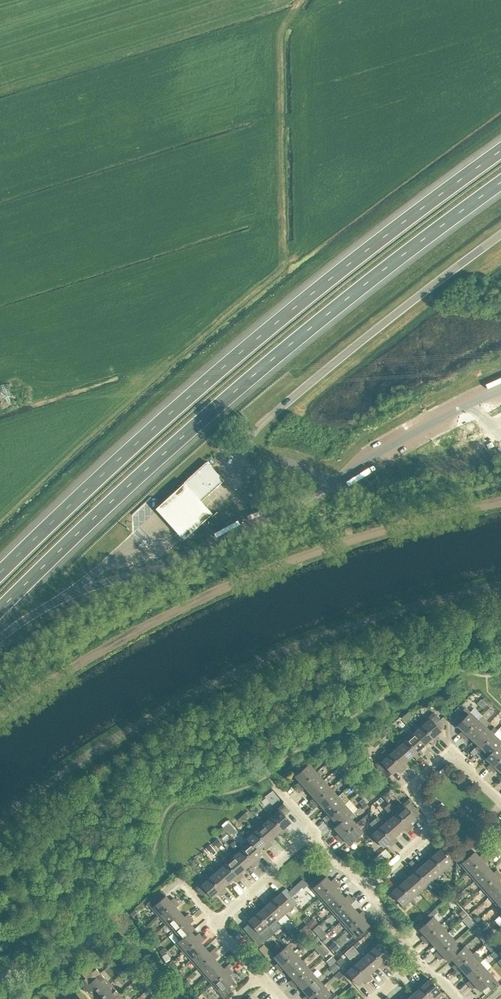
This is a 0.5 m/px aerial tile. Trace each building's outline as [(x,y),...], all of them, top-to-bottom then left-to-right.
[(445,408),(475,394),(472,388),(442,402),(445,408)] [(388,460),(417,444),(414,438),(385,454),(388,460)] [(183,484),(200,503),(224,481),(207,463),(183,484)] [(184,483),(155,509),(180,536),(183,540),(212,514),(184,483)] [(476,704),(483,709),(487,705),(481,699),(476,704)] [(459,733),(462,736),(477,719),(464,707),(452,722),(457,726),(462,730),(459,733)] [(433,712),(420,724),(436,741),(439,739),(436,735),(441,731),(440,729),(444,725),(439,720),(440,720),(433,712)] [(468,736),(473,740),(485,727),(477,719),(462,736),(465,739),(468,736)] [(420,724),(412,731),(424,745),(429,741),(432,744),(436,741),(420,724)] [(473,756),(493,734),(497,730),(494,727),(490,731),(485,727),(473,740),(478,745),(475,748),(474,747),(470,752),(473,756)] [(399,732),(404,738),(419,756),(423,753),(419,749),(424,745),(412,731),(408,735),(403,729),(399,732)] [(488,755),(489,755),(498,745),(500,742),(500,741),(493,734),(473,756),(477,759),(482,754),(481,754),(484,751),(488,755)] [(370,743),(374,748),(379,743),(375,738),(370,743)] [(404,738),(396,745),(408,759),(413,755),(416,759),(419,756),(404,738)] [(396,745),(388,753),(403,770),(406,767),(403,764),(408,759),(396,745)] [(490,769),(500,758),(500,748),(498,745),(489,755),(488,755),(485,758),(490,763),(487,766),(490,769)] [(403,770),(388,753),(385,749),(381,753),(384,756),(375,764),(386,778),(391,774),(392,774),(397,769),(400,773),(403,770)] [(500,773),(500,758),(490,769),(493,772),(497,769),(500,773)] [(296,784),(299,787),(316,772),(309,763),(295,776),(299,781),(296,784)] [(305,787),(309,792),(323,780),(316,772),(299,787),(302,790),(305,787)] [(313,803),(330,788),(323,780),(309,792),(314,797),(310,800),(313,803)] [(319,804),(324,808),(337,796),(330,788),(313,803),(313,804),(316,807),(319,804)] [(386,791),(382,795),(387,801),(392,797),(386,791)] [(327,820),(345,804),(344,804),(348,800),(342,793),(338,796),(337,796),(324,808),(328,813),(324,816),(327,820)] [(408,800),(395,811),(410,829),(413,826),(410,822),(415,818),(415,817),(420,813),(408,800)] [(283,804),(270,815),(285,833),(288,830),(285,826),(290,822),(284,815),(289,811),(283,804)] [(334,820),(337,824),(338,825),(348,816),(352,813),(345,804),(327,820),(330,823),(334,820)] [(390,815),(387,818),(399,832),(404,828),(407,831),(410,829),(395,811),(388,804),(384,808),(390,815)] [(270,815),(262,822),(274,836),(279,832),(282,836),(285,833),(270,815)] [(335,836),(338,839),(355,824),(348,816),(338,825),(337,824),(334,827),(338,833),(335,836)] [(373,820),(379,825),(394,843),(397,840),(394,836),(399,832),(387,818),(382,822),(377,816),(373,820)] [(355,824),(338,839),(341,842),(344,839),(349,844),(354,840),(356,841),(358,842),(361,839),(361,837),(359,835),(363,832),(359,828),(364,824),(364,821),(361,818),(355,824)] [(394,843),(379,825),(373,820),(369,824),(374,829),(370,833),(382,847),(388,842),(391,846),(394,843)] [(262,822),(254,829),(269,847),(272,844),(269,841),(274,836),(262,822)] [(229,823),(223,828),(227,832),(233,828),(229,823)] [(245,837),(248,841),(249,840),(258,851),(258,850),(263,846),(266,850),(269,847),(254,829),(245,837)] [(217,838),(213,842),(218,848),(222,844),(217,838)] [(249,840),(248,841),(240,847),(256,865),(259,862),(256,858),(261,854),(258,850),(258,851),(249,840)] [(214,850),(209,844),(205,848),(210,853),(214,850)] [(240,847),(232,854),(245,868),(249,864),(252,868),(256,865),(240,847)] [(460,864),(467,872),(485,857),(482,853),(478,856),(474,851),(470,847),(460,855),(464,860),(460,864)] [(432,850),(429,853),(444,870),(452,863),(440,849),(435,854),(432,850)] [(428,859),(423,864),(436,877),(444,870),(429,853),(425,856),(428,859)] [(232,854),(224,862),(240,879),(242,877),(243,876),(240,873),(245,868),(232,854)] [(488,860),(485,857),(467,872),(474,880),(488,868),(484,863),(488,860)] [(408,863),(412,867),(428,885),(436,877),(423,864),(419,868),(412,860),(408,863)] [(224,862),(216,869),(228,883),(233,878),(236,882),(240,879),(224,862)] [(412,874),(407,878),(420,892),(428,885),(412,867),(409,870),(412,874)] [(474,880),(482,888),(499,873),(496,870),(493,873),(488,868),(474,880)] [(216,869),(208,876),(223,893),(227,890),(224,887),(228,883),(216,869)] [(316,885),(325,876),(321,872),(312,881),(316,885)] [(489,896),(500,885),(500,882),(498,879),(500,877),(500,875),(499,873),(482,888),(489,896)] [(223,893),(208,876),(195,887),(201,895),(206,890),(212,897),(217,893),(220,896),(223,893)] [(312,888),(319,897),(336,881),(333,878),(330,881),(325,876),(316,885),(312,888)] [(399,879),(396,881),(411,899),(420,892),(407,878),(402,882),(399,879)] [(302,879),(298,883),(303,889),(308,885),(302,879)] [(319,897),(326,905),(340,893),(336,888),(339,885),(336,881),(319,897)] [(411,899),(396,881),(393,884),(396,888),(391,892),(403,906),(411,899)] [(496,904),(500,900),(500,885),(489,896),(496,904)] [(273,893),(270,896),(285,913),(297,903),(293,898),(290,901),(281,892),(276,896),(273,893)] [(326,905),(333,913),(351,898),(348,894),(344,897),(340,893),(326,905)] [(147,903),(159,916),(176,901),(173,897),(170,900),(165,895),(159,901),(154,896),(147,903)] [(270,902),(265,906),(277,920),(285,913),(270,896),(267,898),(270,902)] [(333,913),(340,921),(354,909),(350,904),(356,899),(353,896),(351,898),(333,913)] [(159,916),(166,924),(180,912),(175,907),(179,904),(176,901),(159,916)] [(257,907),(254,910),(269,927),(277,920),(265,906),(260,910),(257,907)] [(340,921),(347,929),(365,914),(362,911),(358,914),(354,909),(340,921)] [(269,927),(254,910),(250,913),(253,916),(248,921),(249,921),(257,931),(260,935),(269,927)] [(420,936),(423,940),(440,924),(433,916),(436,913),(433,910),(427,915),(430,919),(419,928),(423,933),(420,936)] [(166,924),(173,932),(190,917),(187,914),(184,917),(180,912),(166,924)] [(365,914),(347,929),(355,938),(369,925),(364,920),(368,917),(365,914)] [(173,932),(180,940),(190,931),(191,932),(194,928),(190,923),(193,920),(190,917),(173,932)] [(467,922),(466,924),(469,928),(471,927),(474,924),(471,920),(467,922)] [(488,926),(483,921),(479,925),(483,930),(488,926)] [(429,940),(433,945),(447,933),(440,924),(423,940),(426,943),(429,940)] [(313,930),(317,934),(323,930),(319,925),(313,930)] [(291,937),(298,931),(294,926),(287,932),(291,937)] [(299,931),(304,937),(310,932),(305,926),(299,931)] [(176,943),(184,952),(201,936),(198,933),(195,936),(191,932),(190,931),(180,940),(176,943)] [(434,953),(437,956),(454,941),(447,933),(433,945),(438,950),(434,953)] [(184,952),(191,960),(205,947),(200,943),(204,940),(201,936),(184,952)] [(309,941),(313,946),(319,941),(315,936),(309,941)] [(378,941),(369,949),(384,966),(388,963),(385,960),(390,955),(384,949),(387,946),(381,939),(378,942),(378,941)] [(448,962),(452,958),(451,958),(462,949),(461,948),(454,941),(437,956),(440,959),(443,956),(448,962)] [(339,947),(334,942),(329,946),(334,952),(339,947)] [(275,965),(277,968),(295,953),(287,944),(273,957),(278,962),(275,965)] [(322,944),(316,949),(322,957),(329,952),(322,944)] [(452,966),(455,969),(472,954),(465,945),(461,948),(462,949),(451,958),(452,958),(455,963),(452,966)] [(191,960),(198,968),(215,953),(215,952),(212,949),(209,952),(205,947),(191,960)] [(369,949),(361,956),(373,970),(378,965),(381,969),(384,966),(369,949)] [(490,954),(494,959),(499,954),(495,950),(490,954)] [(465,974),(479,962),(480,963),(483,960),(475,951),(472,954),(455,969),(458,972),(461,969),(465,974)] [(198,968),(205,976),(219,964),(215,959),(218,956),(215,953),(198,968)] [(284,968),(288,973),(302,961),(295,953),(277,968),(280,971),(284,968)] [(326,961),(329,966),(336,960),(332,956),(326,961)] [(361,956),(353,963),(368,980),(371,977),(368,974),(373,970),(361,956)] [(342,957),(336,962),(339,966),(345,961),(342,957)] [(178,966),(173,961),(168,965),(173,970),(178,966)] [(289,981),(292,984),(309,969),(302,961),(288,973),(292,978),(289,981)] [(80,982),(84,987),(100,973),(90,962),(80,971),(85,977),(80,982)] [(334,962),(328,967),(333,973),(339,968),(334,962)] [(466,982),(469,985),(487,970),(480,963),(479,962),(465,974),(470,979),(466,982)] [(368,980),(353,963),(344,970),(357,984),(362,980),(365,983),(368,980)] [(205,976),(212,984),(229,969),(227,966),(223,969),(219,964),(205,976)] [(229,969),(212,984),(224,997),(231,991),(238,985),(229,975),(232,972),(229,969)] [(298,984),(302,989),(316,977),(309,969),(292,984),(294,987),(298,984)] [(487,970),(469,985),(472,989),(475,986),(480,991),(487,985),(491,990),(498,983),(487,970)] [(94,987),(99,993),(110,983),(100,973),(84,987),(89,992),(94,987)] [(305,998),(308,998),(323,985),(316,977),(302,989),(306,994),(303,997),(305,998)] [(418,983),(432,998),(434,998),(441,993),(429,979),(424,983),(421,980),(418,983)] [(117,992),(110,983),(99,993),(105,998),(104,998),(109,998),(117,992)] [(413,993),(418,998),(432,998),(418,983),(415,985),(418,989),(413,993)] [(308,998),(325,998),(331,994),(323,985),(308,998)]
